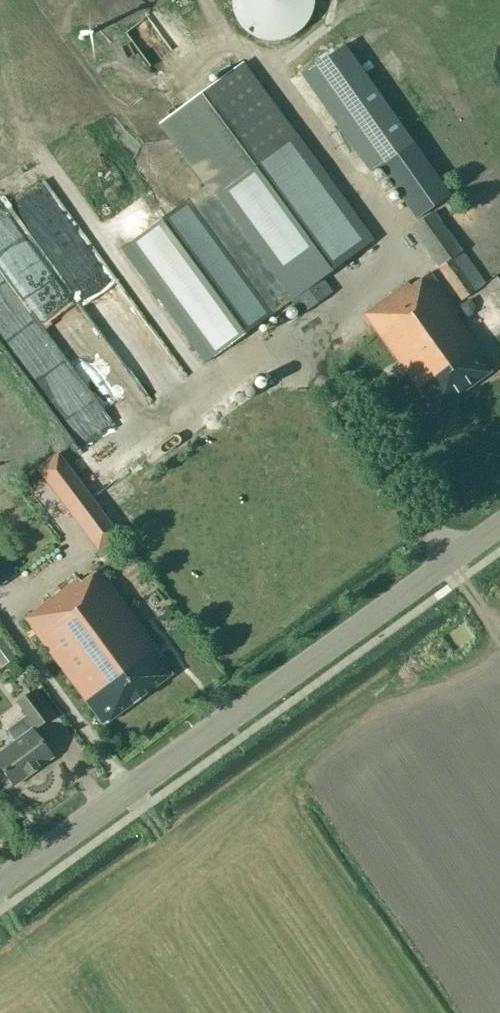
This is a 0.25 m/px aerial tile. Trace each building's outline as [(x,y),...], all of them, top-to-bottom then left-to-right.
[(172,0),(160,0),(149,8),(161,23),(179,9),(172,0)] [(148,11),(128,24),(153,60),(172,47),(148,11)] [(342,45),(302,73),(370,170),(411,141),(342,45)] [(372,242),(240,63),(160,122),(205,185),(126,243),(211,359),(289,302),(300,316),(333,292),(322,278),(372,242)] [(450,197),(413,141),(378,165),(414,220),(450,197)] [(433,212),(410,228),(462,300),(485,283),(433,212)] [(407,282),(363,313),(434,412),(494,369),(455,315),(459,313),(429,272),(410,286),(407,282)] [(107,533),(78,495),(59,509),(87,548),(107,533)] [(81,582),(78,579),(24,619),(103,725),(174,672),(98,569),(81,582)] [(1,668),(15,657),(0,638),(0,666),(1,668)] [(35,727),(50,716),(32,692),(17,703),(26,715),(6,730),(14,741),(0,751),(0,768),(14,786),(52,757),(32,730),(35,727)]
